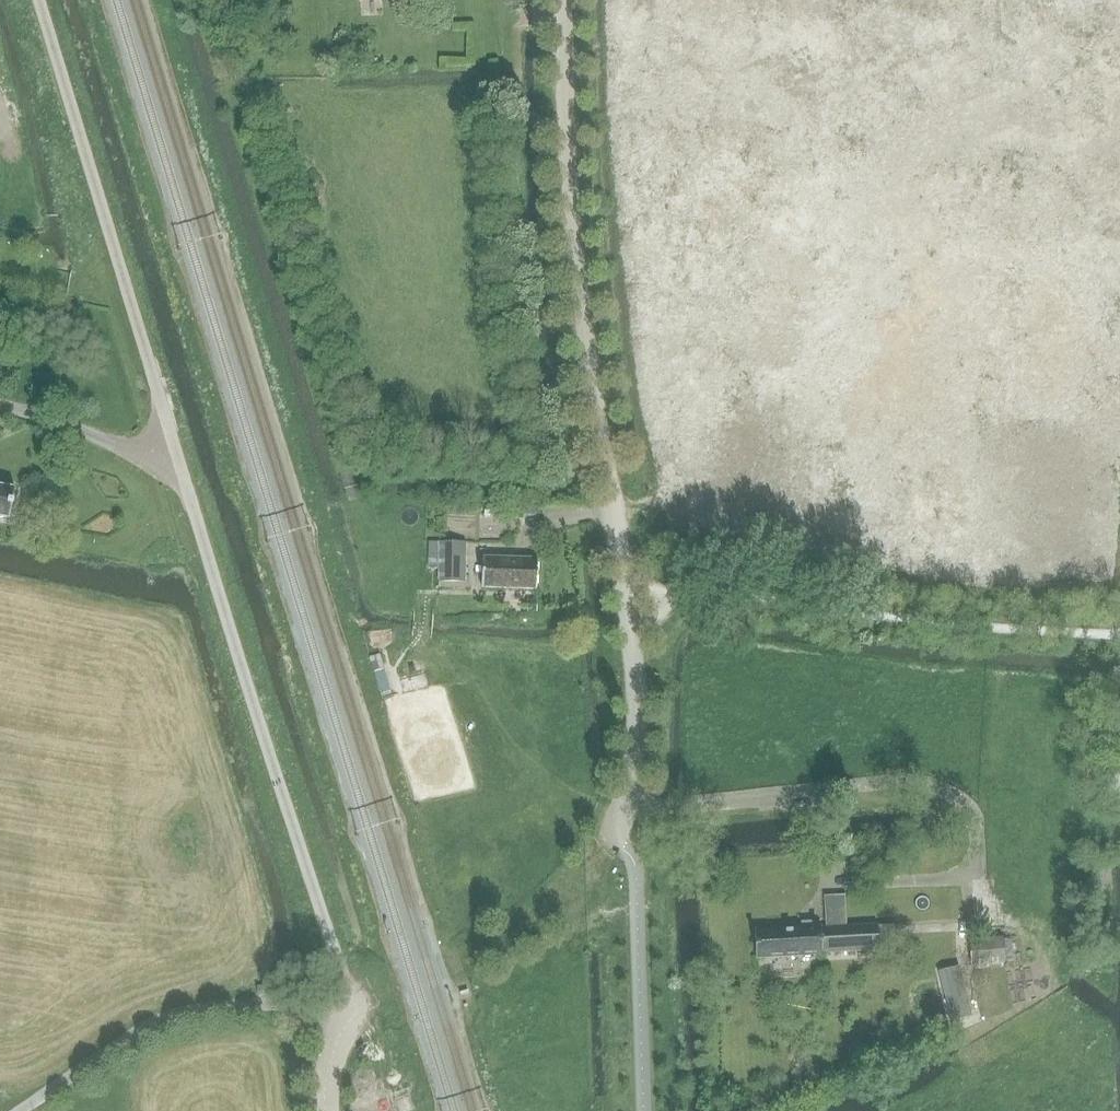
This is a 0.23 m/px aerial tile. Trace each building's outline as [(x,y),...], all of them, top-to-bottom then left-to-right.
[(694,69),(718,68),(717,13),(740,13),(739,0),(693,0),(694,69)] [(904,9),(932,16),(936,0),(907,0),(904,9)] [(902,18),(896,43),(921,50),(928,24),(902,18)] [(857,90),(854,107),(896,116),(900,99),(857,90)] [(818,178),(830,107),(804,102),(791,173),(818,178)] [(693,150),(665,151),(666,198),(694,198),(693,150)] [(1060,212),(1062,212),(1118,233),(1119,226),(1119,188),(1096,179),(1090,195),(1071,188),(1069,194),(1067,193),(1060,212)] [(802,222),(802,241),(861,241),(861,198),(818,198),(818,216),(822,216),(822,222),(802,222)] [(665,397),(665,419),(695,419),(695,408),(704,408),(702,416),(745,428),(754,437),(746,445),(767,465),(763,469),(776,482),(803,455),(791,443),(793,441),(773,420),(777,416),(750,409),(751,404),(733,400),(735,390),(723,387),(721,396),(708,393),(707,397),(665,397)] [(1005,471),(983,496),(1033,540),(1055,514),(1062,519),(1073,506),(1023,463),(1011,476),(1005,471)] [(888,479),(884,503),(898,506),(895,524),(930,529),(933,511),(936,512),(940,484),(923,482),(922,485),(888,479)] [(9,519),(15,488),(0,486),(0,517),(9,519)] [(466,542),(428,541),(427,568),(437,568),(437,582),(465,583),(466,542)] [(482,557),(481,587),(536,589),(537,559),(482,557)] [(527,599),(527,612),(537,612),(537,599),(527,599)] [(384,656),(374,658),(381,695),(391,693),(384,656)] [(878,950),(877,927),(845,928),(845,926),(844,895),(824,896),(825,927),(821,927),(821,926),(754,930),(755,958),(821,955),(821,953),(878,950)] [(970,966),(1005,964),(1003,937),(969,939),(970,966)] [(955,1020),(973,1016),(960,967),(943,972),(955,1020)]
